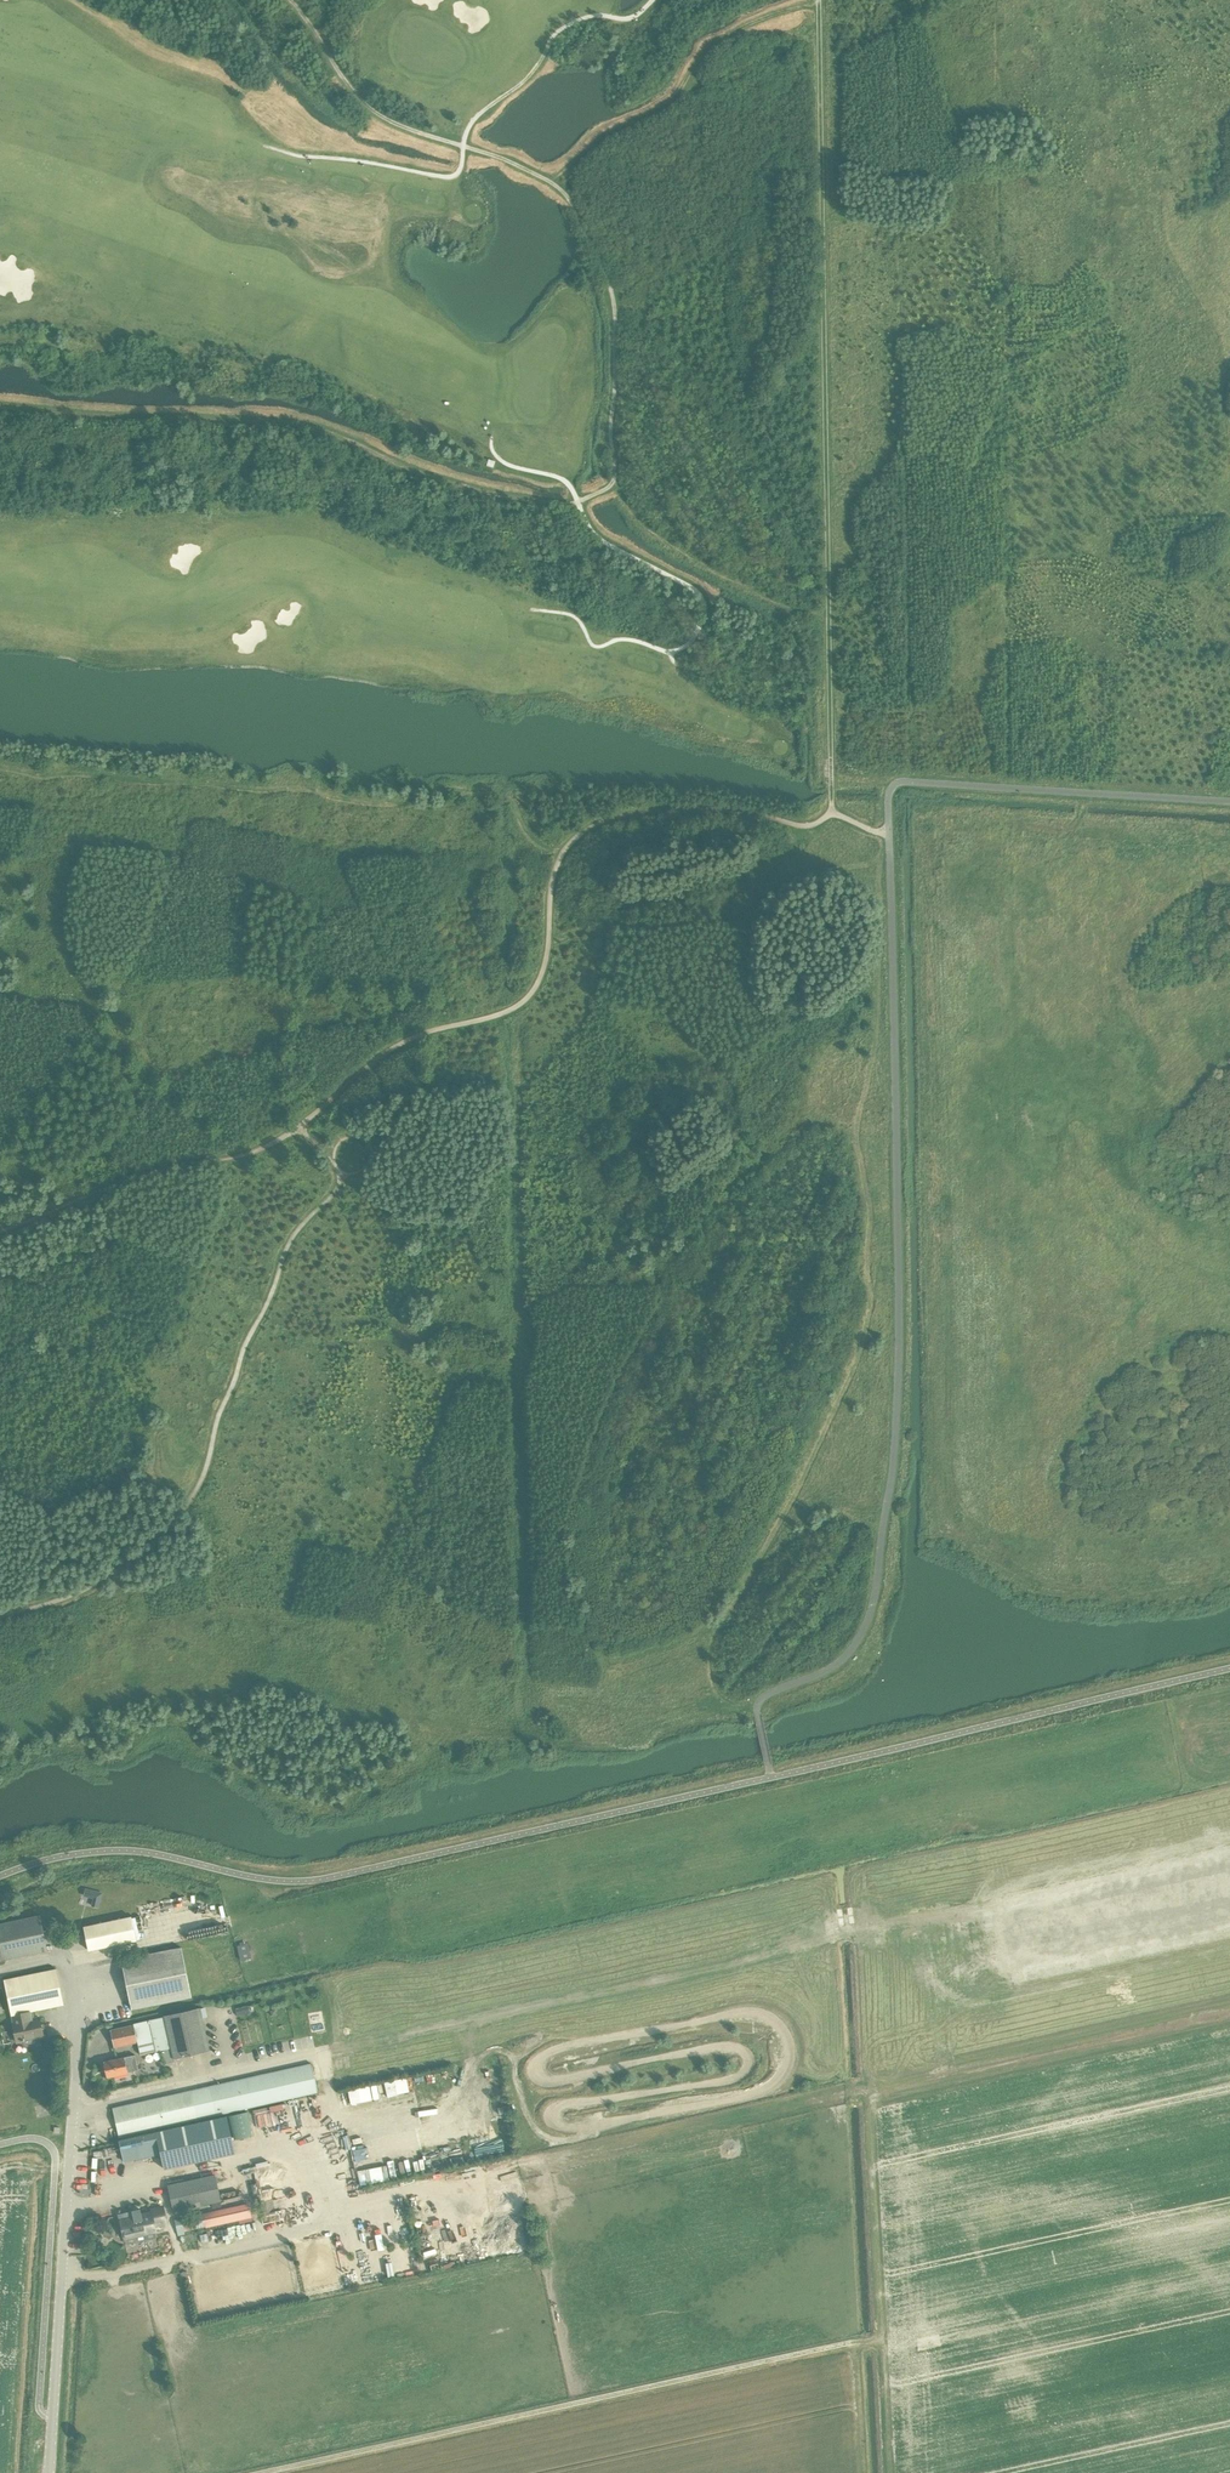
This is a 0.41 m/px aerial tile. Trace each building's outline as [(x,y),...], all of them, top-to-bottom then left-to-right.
[(85,1889),(84,1895),(91,1897),(93,1891),(85,1889)] [(47,1951),(40,1915),(0,1923),(0,1960),(47,1951)] [(84,1927),(85,1930),(89,1950),(136,1940),(131,1916),(84,1927)] [(181,1947),(121,1959),(131,2009),(191,1996),(181,1947)] [(34,2039),(38,2038),(43,2037),(39,2016),(32,2017),(30,2011),(63,2004),(56,1969),(4,1979),(11,2016),(12,2016),(13,2022),(12,2022),(16,2042),(24,2041),(25,2044),(34,2042),(34,2039)] [(173,2058),(209,2050),(200,2007),(164,2015),(164,2017),(148,2020),(134,2024),(134,2025),(110,2030),(114,2047),(138,2042),(141,2055),(161,2050),(163,2060),(173,2058)] [(106,2077),(127,2072),(138,2070),(134,2055),(124,2057),(103,2062),(106,2077)] [(119,2137),(317,2092),(311,2063),(112,2107),(119,2137)] [(234,2139),(252,2135),(247,2111),(228,2115),(234,2139)] [(135,2136),(119,2140),(124,2161),(140,2158),(160,2153),(164,2168),(235,2153),(226,2116),(135,2136)] [(222,2211),(222,2208),(220,2201),(214,2175),(168,2185),(173,2211),(211,2203),(212,2210),(213,2210),(213,2213),(222,2211)] [(119,2221),(120,2221),(124,2239),(156,2232),(155,2227),(166,2224),(163,2207),(150,2210),(151,2213),(141,2215),(139,2209),(132,2211),(132,2212),(118,2215),(119,2221)] [(205,2226),(202,2213),(181,2218),(184,2231),(205,2226)]
